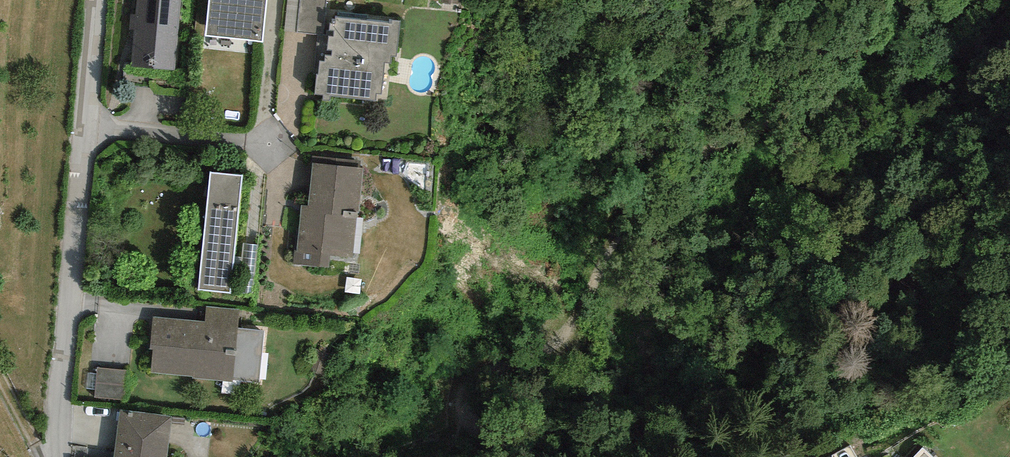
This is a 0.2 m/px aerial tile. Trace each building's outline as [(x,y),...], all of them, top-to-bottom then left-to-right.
[(131,67),(175,71),(181,0),(137,0),(131,67)] [(205,35),(263,41),(267,0),(208,0),(205,35)] [(391,23),(335,17),(335,19),(332,19),(332,23),(330,22),(329,30),(333,31),(333,36),(328,36),(327,50),(332,50),(331,55),(325,55),(325,61),(320,61),(318,75),(316,75),(314,94),(323,95),(322,100),(330,101),(330,96),(375,100),(376,93),(381,94),(384,62),(391,63),(391,56),(396,56),(400,20),(392,19),(391,23)] [(363,168),(313,163),(308,207),(301,206),(295,264),(328,268),(330,255),(353,257),(363,168)] [(243,176),(210,173),(198,291),(231,294),(243,176)] [(239,309),(207,306),(205,321),(153,317),(150,350),(153,350),(151,371),(192,375),(191,378),(232,382),(233,379),(259,382),(264,330),(238,328),(239,309)] [(95,393),(125,394),(127,366),(97,364),(95,393)] [(120,409),(114,456),(167,456),(172,415),(120,409)] [(913,456),(931,456),(922,448),(913,456)]
